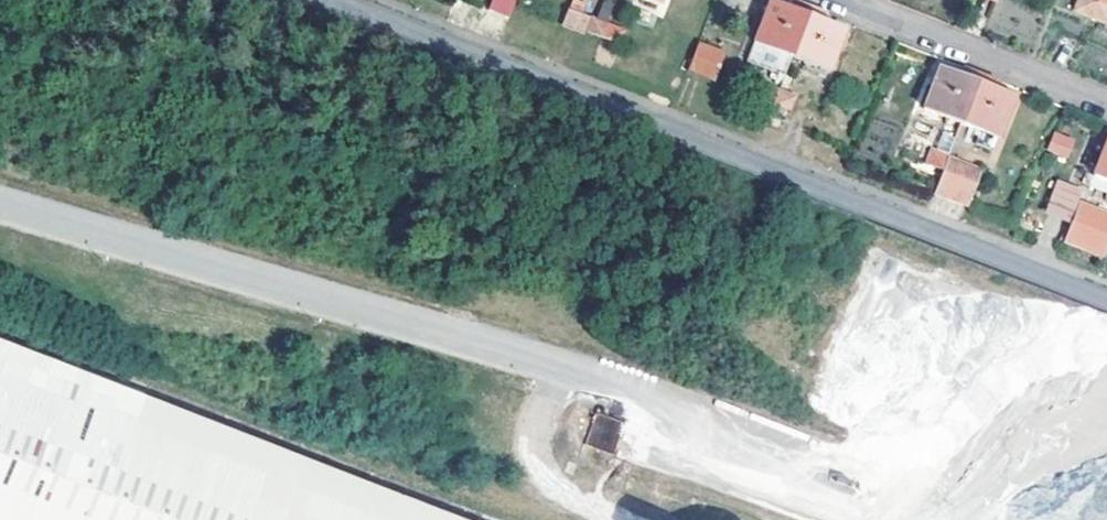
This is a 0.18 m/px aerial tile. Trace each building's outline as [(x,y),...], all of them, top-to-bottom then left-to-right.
[(491,10),(511,18),(519,0),(495,0),(491,10)] [(601,39),(606,25),(582,15),(586,4),(577,0),(572,0),(563,23),(601,39)] [(791,56),(810,8),(792,1),(790,7),(770,0),(767,0),(746,56),(785,72),(791,56)] [(1088,19),(1094,4),(1085,0),(1077,0),(1072,13),(1088,19)] [(1094,4),(1106,8),(1106,0),(1096,0),(1094,4)] [(1088,19),(1104,25),(1106,17),(1106,8),(1094,4),(1088,19)] [(810,8),(791,56),(826,70),(843,29),(822,21),(824,13),(810,8)] [(623,31),(606,25),(601,39),(618,46),(623,31)] [(698,44),(686,72),(712,82),(722,54),(698,44)] [(922,108),(961,123),(980,73),(962,66),(959,74),(938,67),(922,108)] [(980,73),(961,123),(996,136),(1012,94),(992,87),(996,79),(980,73)] [(756,100),(772,106),(777,92),(763,86),(756,100)] [(794,98),(777,92),(772,106),(788,113),(794,98)] [(1067,159),(1075,138),(1053,130),(1045,151),(1067,159)] [(1088,183),(1106,190),(1106,133),(1088,183)] [(927,166),(942,172),(947,158),(933,153),(927,166)] [(942,172),(975,186),(981,171),(947,158),(942,172)] [(967,203),(975,186),(942,172),(935,190),(967,203)] [(1078,190),(1057,181),(1046,209),(1068,219),(1078,190)] [(1080,203),(1073,223),(1106,237),(1106,213),(1080,203)] [(1106,249),(1106,237),(1073,223),(1066,241),(1104,256),(1106,249)] [(0,338),(0,519),(476,519),(0,338)] [(615,452),(621,418),(593,413),(587,447),(615,452)]
